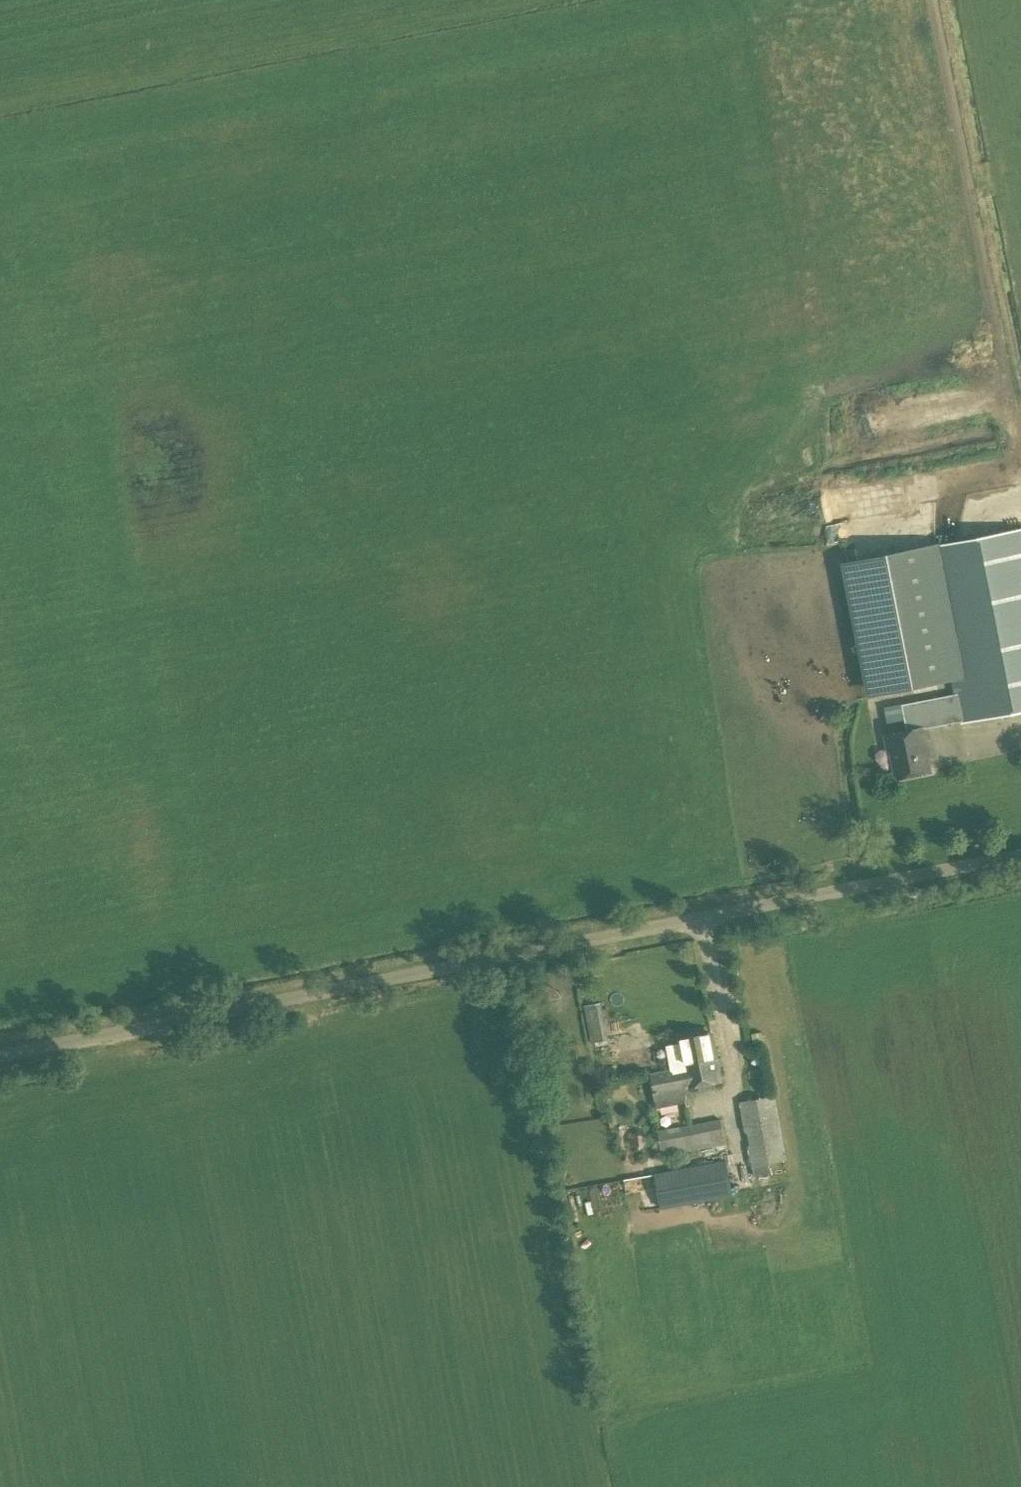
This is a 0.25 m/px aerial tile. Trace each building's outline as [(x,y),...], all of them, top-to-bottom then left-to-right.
[(928,549),(842,563),(868,698),(953,680),(956,695),(902,706),(905,719),(907,731),(885,735),(889,751),(891,750),(897,779),(930,773),(925,744),(927,743),(925,729),(962,722),(962,723),(1020,712),(1020,530),(928,549)] [(902,705),(885,708),(887,722),(905,719),(902,706),(902,705)] [(602,1007),(585,1010),(588,1026),(605,1023),(602,1007)] [(716,1059),(712,1035),(682,1040),(687,1069),(653,1076),(657,1094),(723,1081),(719,1059),(716,1059)] [(787,1160),(775,1095),(740,1102),(746,1134),(747,1134),(749,1145),(747,1145),(752,1167),(753,1167),(755,1177),(770,1174),(768,1164),(787,1160)] [(721,1118),(658,1131),(663,1157),(726,1144),(721,1118)] [(661,1210),(733,1196),(726,1160),(654,1173),(661,1210)]
